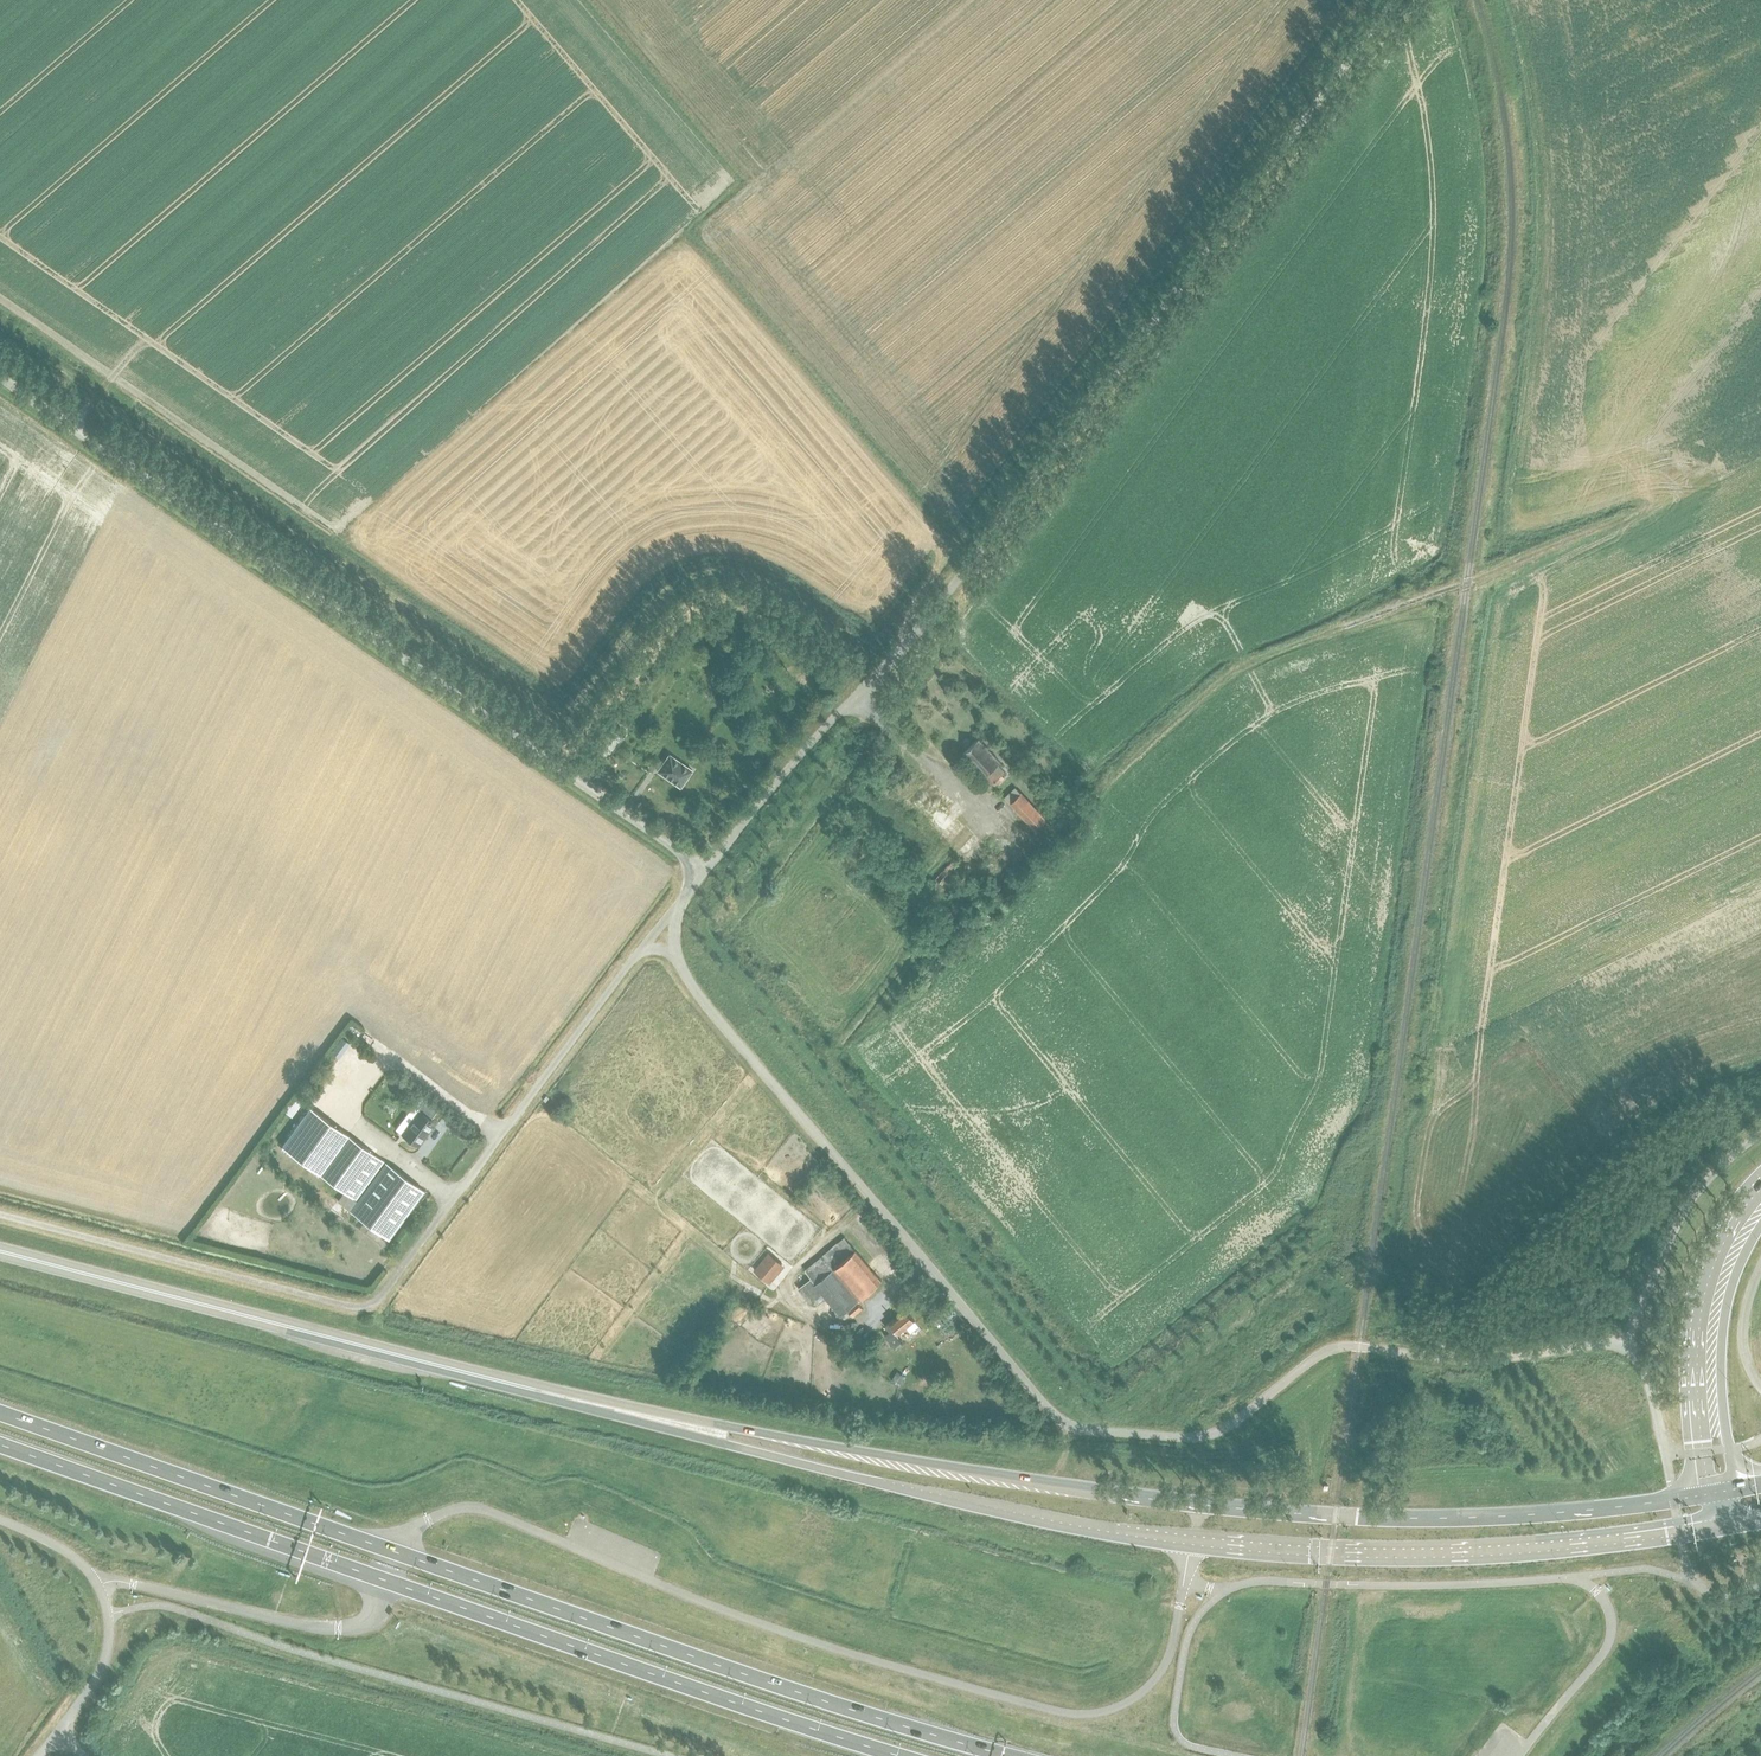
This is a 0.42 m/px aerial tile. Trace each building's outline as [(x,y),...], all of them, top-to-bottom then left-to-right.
[(599,749),(608,756),(622,737),(613,730),(599,749)] [(963,753),(967,757),(995,785),(1004,776),(1002,774),(1000,776),(993,768),(1001,760),(978,738),(963,753)] [(689,772),(668,754),(660,765),(682,783),(689,772)] [(1006,797),(1041,835),(1051,826),(1016,788),(1006,797)] [(341,1033),(329,1055),(341,1061),(353,1039),(341,1033)] [(351,1210),(389,1238),(424,1190),(311,1107),(283,1146),(357,1200),(351,1210)] [(402,1134),(418,1145),(425,1136),(424,1136),(428,1130),(429,1130),(436,1122),(420,1110),(402,1134)] [(857,1301),(882,1281),(845,1236),(805,1269),(812,1277),(799,1287),(811,1301),(823,1292),(841,1314),(847,1309),(853,1316),(863,1308),(857,1301)] [(754,1269),(770,1283),(785,1266),(769,1252),(754,1269)] [(735,1314),(742,1322),(754,1314),(748,1305),(735,1314)] [(886,1325),(888,1327),(890,1330),(885,1334),(894,1346),(897,1349),(903,1343),(896,1335),(907,1326),(912,1331),(920,1325),(906,1308),(886,1325)] [(899,1368),(894,1379),(903,1384),(908,1373),(899,1368)]
